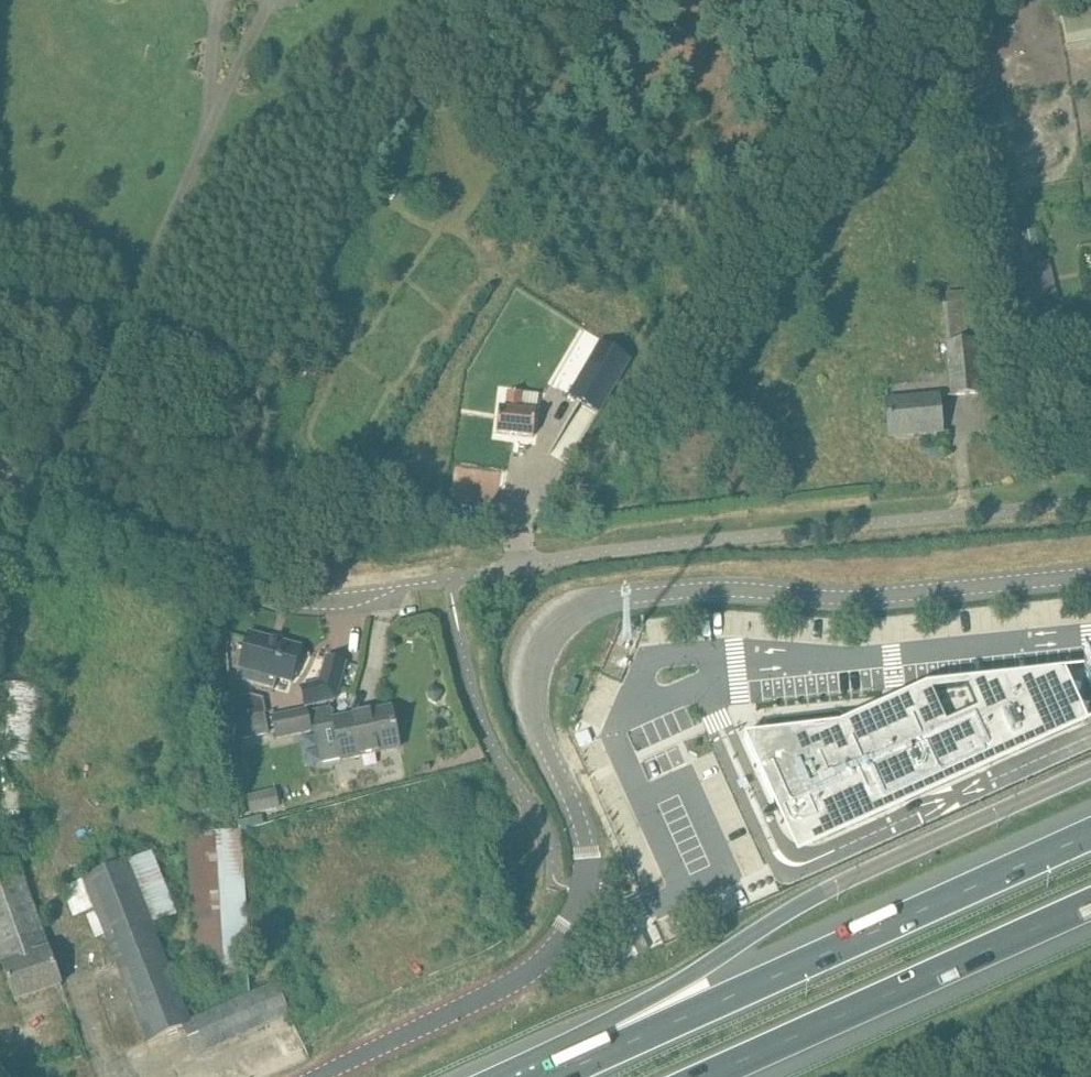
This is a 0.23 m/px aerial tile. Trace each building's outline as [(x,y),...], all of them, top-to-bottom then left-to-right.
[(1034,231),(1022,235),(1026,249),(1026,250),(1038,246),(1034,231)] [(1025,249),(991,257),(1005,315),(1059,302),(1053,277),(1052,278),(1049,262),(1031,266),(1026,250),(1026,249),(1025,249)] [(968,337),(963,292),(947,293),(947,304),(943,304),(945,339),(968,337)] [(983,392),(978,340),(947,343),(952,394),(983,392)] [(602,345),(571,397),(599,413),(629,361),(602,345)] [(534,437),(538,393),(511,390),(509,411),(499,410),(497,433),(534,437)] [(942,432),(939,397),(887,402),(891,437),(942,432)] [(236,679),(274,690),(277,678),(292,682),(294,676),(296,677),(300,663),(298,663),(302,648),(249,633),(236,679)] [(334,699),(345,663),(326,658),(319,683),(300,688),(304,707),(334,699)] [(807,666),(773,679),(787,716),(857,690),(853,680),(837,686),(833,676),(814,684),(807,666)] [(573,679),(568,693),(574,696),(580,682),(573,679)] [(819,743),(745,738),(774,802),(814,843),(1081,723),(1061,679),(929,694),(819,743)] [(432,685),(427,692),(429,700),(436,705),(444,693),(432,685)] [(36,765),(44,692),(0,687),(0,761),(36,765)] [(766,687),(742,698),(753,720),(776,709),(766,687)] [(335,725),(313,729),(321,764),(342,760),(400,748),(391,708),(334,720),(335,725)] [(306,709),(271,716),(276,740),(312,733),(313,733),(308,709),(306,709)] [(265,714),(233,720),(238,741),(270,735),(265,714)] [(588,732),(576,737),(580,747),(592,741),(588,732)] [(263,793),(245,797),(249,814),(267,810),(263,793)] [(263,814),(239,820),(240,829),(265,823),(263,814)] [(249,967),(241,831),(186,835),(193,966),(197,966),(206,986),(249,967)] [(196,1054),(289,1013),(276,984),(190,1022),(152,926),(176,916),(151,854),(62,889),(73,917),(96,909),(148,1042),(183,1026),(196,1054)] [(61,986),(17,863),(0,869),(0,959),(16,1002),(61,986)] [(641,933),(630,938),(638,955),(646,951),(649,950),(641,933)]
